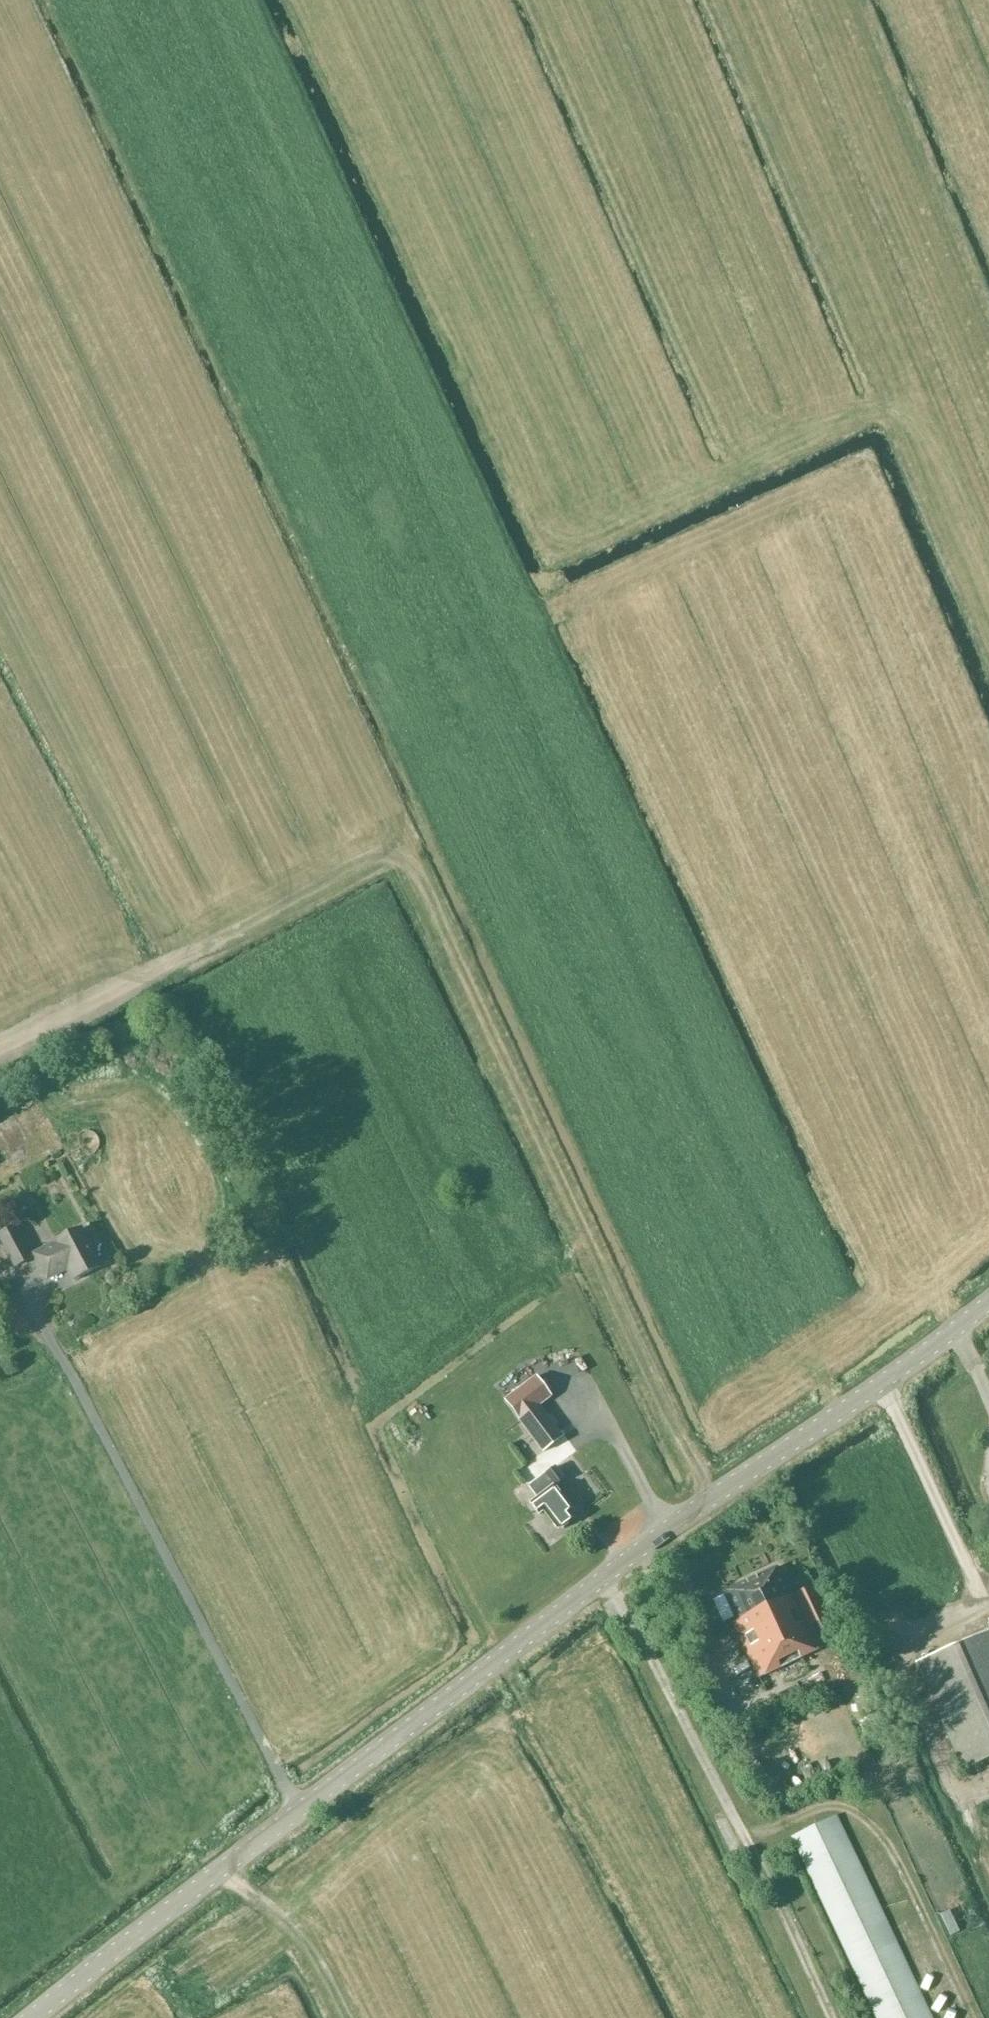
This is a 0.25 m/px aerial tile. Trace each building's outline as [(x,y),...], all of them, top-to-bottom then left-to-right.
[(16,1226),(0,1234),(0,1238),(16,1269),(33,1260),(16,1226)] [(52,1242),(53,1244),(32,1254),(46,1280),(66,1269),(72,1281),(100,1266),(80,1228),(52,1242)] [(539,1404),(517,1420),(541,1454),(563,1437),(539,1404)] [(572,1512),(553,1486),(569,1474),(559,1462),(527,1487),(536,1498),(528,1504),(537,1515),(542,1511),(556,1530),(559,1528),(563,1529),(569,1525),(569,1520),(571,1518),(568,1514),(572,1512)] [(785,1589),(775,1567),(722,1594),(735,1623),(792,1596),(788,1588),(785,1589)] [(832,1634),(809,1588),(792,1596),(735,1623),(732,1625),(758,1679),(819,1648),(815,1642),(832,1634)] [(914,1663),(961,1769),(988,1757),(988,1631),(914,1663)] [(835,1817),(792,1838),(877,2017),(929,2017),(835,1817)]
